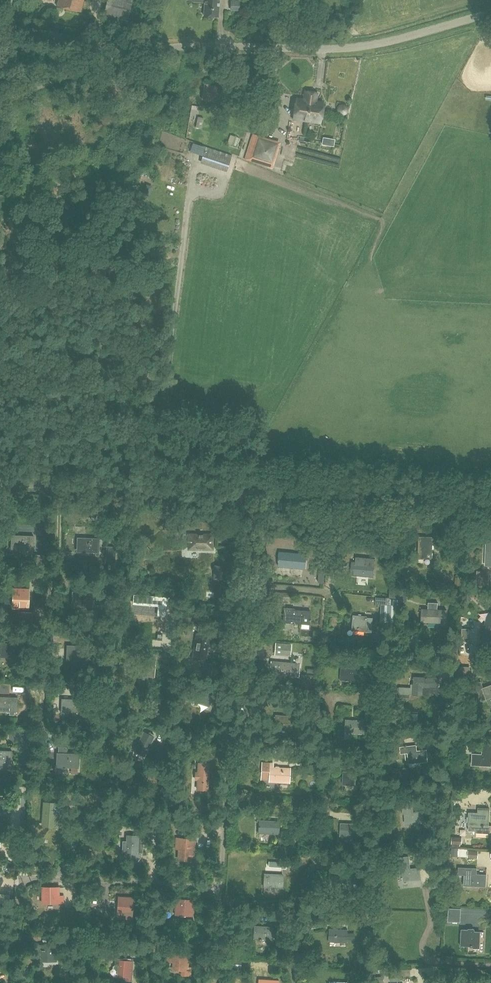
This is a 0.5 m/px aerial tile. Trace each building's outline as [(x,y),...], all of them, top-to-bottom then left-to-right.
[(57,6),(80,12),(83,0),(59,0),(57,6)] [(103,14),(127,20),(132,0),(107,0),(103,14)] [(218,16),(219,0),(193,0),(193,2),(204,2),(204,15),(218,16)] [(212,101),(215,85),(204,83),(201,100),(212,101)] [(320,122),(323,103),(315,101),(317,93),(305,91),(303,100),(296,99),(293,119),(320,122)] [(200,120),(197,128),(204,131),(207,123),(200,120)] [(273,169),(281,142),(252,134),(244,160),(273,169)] [(227,171),(230,161),(206,152),(202,161),(227,171)] [(189,545),(189,546),(189,548),(212,548),(212,535),(203,535),(203,534),(199,534),(199,535),(189,535),(189,537),(189,538),(189,545)] [(13,535),(13,536),(14,536),(16,549),(22,549),(21,553),(33,554),(34,536),(13,535)] [(419,536),(418,558),(433,559),(433,536),(419,536)] [(79,538),(82,552),(96,552),(96,555),(99,555),(100,538),(79,538)] [(279,552),(278,566),(306,568),(307,554),(279,552)] [(352,561),(351,574),(370,576),(374,576),(375,558),(357,557),(356,562),(352,561)] [(7,589),(8,590),(11,603),(11,607),(28,607),(28,590),(7,589)] [(381,604),(380,621),(399,622),(400,589),(390,589),(390,597),(388,597),(387,604),(381,604)] [(134,594),(134,603),(159,605),(158,615),(166,616),(167,597),(134,594)] [(422,608),(421,621),(424,621),(441,622),(442,617),(447,617),(447,610),(438,609),(438,602),(428,602),(428,609),(422,608)] [(284,607),(283,622),(309,624),(310,621),(311,621),(311,619),(310,619),(310,611),(287,609),(287,608),(284,607)] [(481,637),(490,640),(490,613),(490,612),(481,637)] [(22,617),(22,622),(31,623),(31,613),(27,613),(26,617),(22,617)] [(354,614),(353,630),(353,628),(365,629),(365,631),(372,632),(373,617),(367,617),(367,615),(354,614)] [(197,635),(194,658),(206,659),(207,647),(209,647),(211,637),(197,635)] [(2,649),(2,657),(6,657),(22,657),(23,644),(15,643),(10,643),(11,637),(0,636),(0,649),(2,649)] [(276,644),(275,654),(280,654),(290,655),(290,645),(276,644)] [(68,645),(68,646),(69,646),(72,659),(89,660),(89,646),(68,645)] [(140,660),(139,675),(154,676),(155,661),(140,660)] [(272,662),(271,673),(279,674),(279,675),(299,676),(300,663),(280,662),(280,663),(272,662)] [(342,667),(341,680),(360,681),(361,669),(342,667)] [(401,687),(400,700),(410,700),(410,694),(413,694),(423,694),(423,686),(438,687),(439,678),(414,676),(414,684),(412,684),(411,688),(401,687)] [(475,683),(482,700),(490,697),(490,685),(483,688),(481,681),(475,683)] [(0,685),(0,693),(8,693),(8,685),(0,685)] [(198,690),(195,701),(209,706),(213,694),(198,690)] [(9,711),(9,715),(14,715),(14,711),(17,711),(18,697),(11,697),(11,696),(8,696),(8,697),(0,696),(0,711),(9,711)] [(62,699),(62,705),(65,705),(67,713),(72,713),(72,718),(83,718),(84,700),(63,699),(62,699)] [(275,715),(274,728),(293,729),(294,716),(275,715)] [(346,720),(346,732),(358,733),(365,733),(366,720),(358,720),(346,720)] [(144,732),(136,750),(145,754),(154,736),(144,732)] [(417,745),(401,747),(401,753),(405,752),(406,760),(408,759),(409,762),(422,760),(422,761),(428,761),(427,750),(417,751),(417,745)] [(472,764),(490,765),(490,748),(482,748),(482,754),(473,753),(472,764)] [(0,764),(0,768),(0,769),(11,770),(11,769),(9,769),(10,767),(11,767),(11,765),(12,765),(12,751),(0,750),(0,764)] [(58,753),(59,753),(62,767),(71,767),(78,768),(79,754),(66,753),(58,753)] [(198,762),(197,789),(208,790),(209,763),(198,762)] [(263,763),(262,779),(270,779),(270,780),(289,782),(290,769),(272,767),(272,763),(263,763)] [(344,771),(343,784),(355,785),(356,772),(344,771)] [(412,800),(402,802),(403,813),(404,813),(405,823),(418,821),(418,822),(424,822),(423,811),(414,812),(412,800)] [(7,811),(8,802),(1,801),(0,801),(0,809),(7,811)] [(43,802),(42,824),(44,824),(56,824),(57,812),(65,813),(66,803),(57,803),(43,802)] [(469,830),(475,831),(477,832),(490,833),(490,825),(489,825),(490,808),(479,808),(479,814),(474,813),(474,812),(470,812),(470,813),(469,813),(469,824),(469,830)] [(259,820),(259,833),(279,834),(280,821),(259,820)] [(88,821),(74,831),(81,841),(95,831),(88,821)] [(341,823),(340,836),(359,836),(359,823),(341,823)] [(123,841),(123,856),(140,857),(140,852),(142,852),(143,836),(127,835),(127,841),(123,841)] [(452,837),(452,844),(452,847),(458,847),(460,848),(460,844),(462,844),(462,837),(452,837)] [(177,839),(176,849),(179,849),(178,859),(179,859),(193,860),(194,845),(195,840),(177,839)] [(409,856),(398,857),(399,864),(400,870),(399,870),(400,877),(403,877),(403,879),(415,878),(415,879),(421,878),(420,867),(410,869),(410,863),(409,856)] [(466,868),(466,874),(468,874),(467,883),(480,884),(479,885),(486,885),(486,874),(477,874),(477,868),(466,868)] [(265,874),(264,887),(282,888),(283,875),(265,874)] [(42,887),(42,903),(64,902),(64,895),(59,895),(59,887),(42,887)] [(118,897),(117,910),(133,911),(134,898),(118,897)] [(177,899),(176,903),(179,904),(179,914),(192,915),(193,900),(177,899)] [(254,926),(254,939),(259,939),(259,940),(262,940),(262,939),(273,940),(274,927),(254,926)] [(329,928),(329,941),(347,942),(347,929),(329,928)] [(462,929),(461,945),(478,946),(479,931),(475,931),(475,930),(475,929),(474,928),(473,928),(472,928),(471,929),(462,929)] [(207,931),(197,935),(200,941),(209,936),(207,931)] [(42,945),(42,960),(55,960),(56,945),(42,945)] [(167,954),(167,961),(174,962),(173,969),(182,970),(182,974),(190,975),(191,967),(187,967),(188,955),(174,954),(167,954)] [(113,966),(112,975),(114,977),(118,977),(118,975),(126,976),(126,980),(130,980),(131,979),(133,958),(123,958),(115,958),(115,965),(113,966)]
